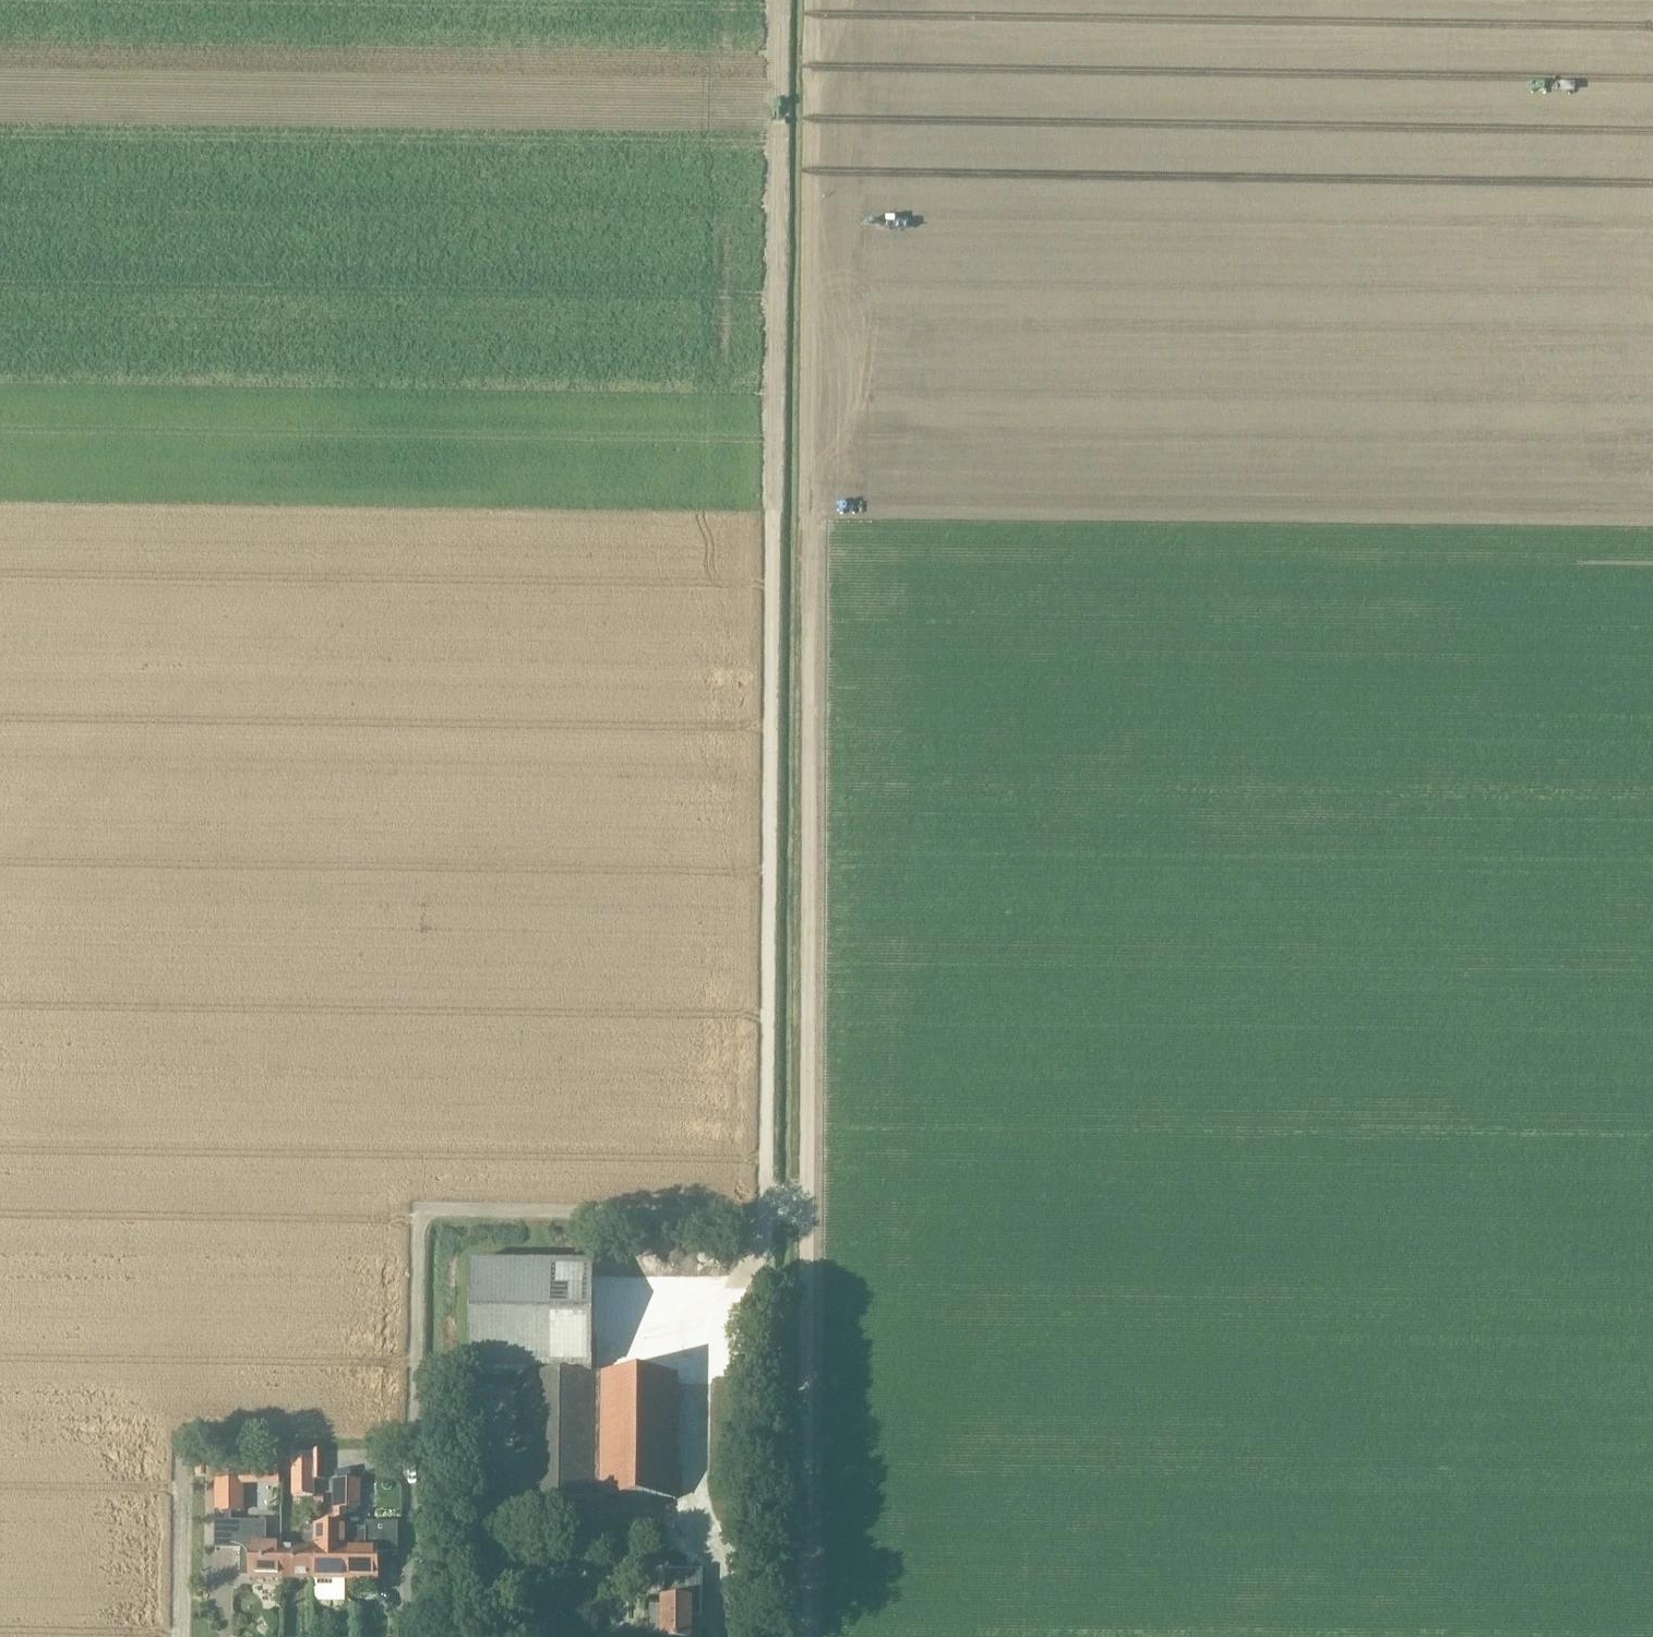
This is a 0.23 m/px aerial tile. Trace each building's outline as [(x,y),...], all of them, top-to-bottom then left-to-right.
[(674,1375),(589,1374),(589,1264),(468,1263),(467,1369),(546,1370),(546,1373),(531,1373),(529,1497),(672,1499),(674,1375)] [(292,1460),(293,1495),(314,1495),(313,1460),(292,1460)] [(216,1479),(216,1511),(240,1511),(241,1479),(216,1479)] [(335,1480),(335,1508),(361,1508),(361,1481),(335,1480)] [(265,1545),(265,1531),(266,1521),(230,1521),(230,1549),(242,1549),(242,1575),(249,1575),(249,1578),(282,1579),(282,1545),(265,1545)] [(397,1553),(397,1531),(397,1523),(365,1522),(365,1546),(345,1546),(344,1580),(377,1580),(377,1553),(397,1553)] [(313,1546),(313,1579),(344,1580),(345,1546),(346,1527),(314,1526),(314,1527),(313,1546)] [(283,1527),(282,1579),(313,1579),(313,1546),(314,1527),(283,1527)] [(699,1600),(699,1570),(662,1569),(661,1636),(691,1636),(691,1615),(699,1615),(699,1600)]
